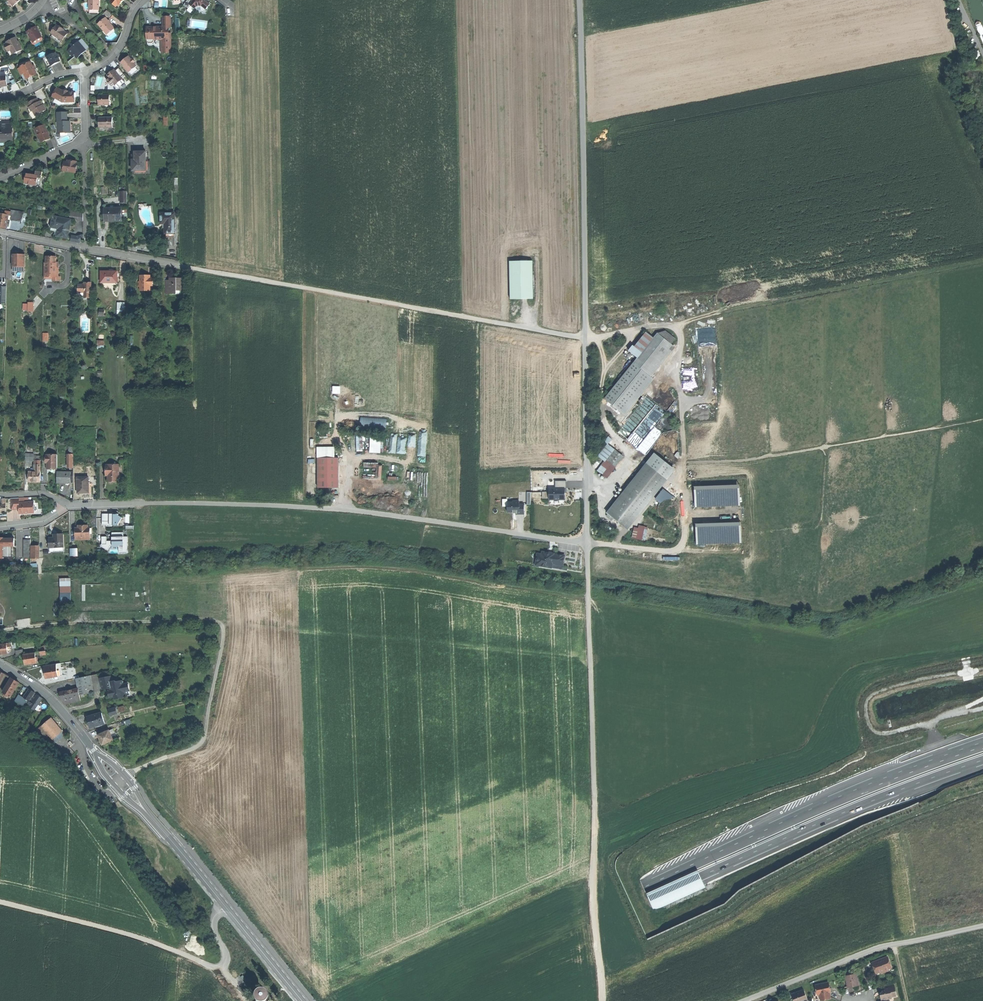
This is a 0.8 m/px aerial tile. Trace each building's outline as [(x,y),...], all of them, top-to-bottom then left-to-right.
[(90,4),(90,11),(99,11),(99,0),(90,0),(90,4)] [(187,2),(183,6),(186,9),(189,7),(193,11),(195,8),(201,8),(205,12),(209,7),(203,2),(201,0),(188,0),(187,2)] [(162,27),(146,27),(146,35),(146,43),(153,43),(155,39),(161,39),(161,53),(170,53),(170,33),(168,33),(168,27),(170,27),(170,17),(162,17),(162,27)] [(107,18),(99,24),(107,34),(114,27),(112,24),(107,18)] [(62,27),(58,24),(52,33),(54,34),(63,41),(68,34),(65,32),(61,29),(62,27)] [(32,29),(27,31),(32,41),(42,36),(37,26),(32,29)] [(117,30),(114,27),(107,34),(109,36),(117,30)] [(61,43),(63,41),(54,34),(52,37),(61,43)] [(11,41),(6,44),(10,50),(12,49),(14,54),(22,50),(20,46),(18,41),(16,38),(11,41)] [(79,42),(68,52),(74,59),(78,57),(79,58),(82,55),(87,52),(79,42)] [(47,57),(52,67),(57,64),(61,62),(57,52),(47,57)] [(49,68),(52,67),(47,57),(44,59),(49,68)] [(121,63),(129,73),(130,72),(136,67),(137,66),(134,63),(136,62),(133,59),(132,61),(129,57),(124,60),(121,63)] [(25,74),(28,80),(33,77),(37,75),(35,71),(33,66),(31,63),(22,68),(25,74)] [(109,73),(107,75),(110,78),(109,79),(113,85),(114,86),(123,79),(121,77),(117,72),(114,74),(112,71),(109,73)] [(103,89),(103,85),(102,76),(96,77),(96,85),(91,85),(92,90),(103,89)] [(125,82),(123,79),(114,86),(117,89),(125,82)] [(56,99),(63,103),(75,103),(75,93),(65,93),(62,91),(58,89),(53,98),(56,99)] [(100,105),(111,104),(110,95),(100,96),(100,100),(100,105)] [(32,102),(27,104),(31,112),(33,111),(35,116),(46,110),(44,105),(42,107),(37,99),(32,102)] [(68,114),(58,114),(58,123),(60,123),(60,133),(70,133),(70,123),(68,123),(68,119),(68,114)] [(114,117),(100,117),(100,122),(100,127),(114,127),(114,117)] [(46,125),(36,129),(39,139),(41,138),(42,142),(46,141),(50,140),(46,125)] [(0,129),(0,144),(3,143),(7,143),(7,141),(13,141),(13,129),(0,129)] [(140,152),(135,152),(136,158),(132,158),(133,171),(146,171),(146,159),(146,152),(145,152),(140,152)] [(64,171),(76,173),(77,164),(77,162),(74,162),(74,164),(68,163),(65,163),(65,165),(65,166),(64,171)] [(43,173),(36,172),(36,176),(27,174),(27,177),(25,177),(25,178),(25,179),(26,180),(26,183),(30,183),(31,185),(37,186),(37,185),(41,185),(43,173)] [(121,209),(105,209),(105,214),(105,222),(113,221),(121,221),(121,209)] [(175,213),(161,213),(161,224),(166,224),(166,237),(170,237),(175,237),(175,213)] [(7,229),(8,220),(9,215),(5,215),(0,214),(0,227),(2,228),(7,229)] [(71,221),(54,217),(52,228),(59,229),(58,236),(63,237),(68,238),(71,221)] [(18,255),(14,255),(13,267),(25,267),(25,255),(21,255),(18,255)] [(51,257),(47,257),(47,263),(47,270),(48,270),(48,269),(56,269),(56,264),(56,257),(51,257)] [(510,298),(533,298),(532,260),(509,261),(510,298)] [(56,271),(56,269),(48,269),(48,270),(47,270),(46,277),(59,277),(59,271),(56,271)] [(59,279),(59,277),(46,277),(47,270),(45,270),(45,279),(59,279)] [(102,271),(102,283),(117,283),(117,271),(109,271),(102,271)] [(139,287),(139,290),(150,290),(150,285),(153,285),(153,278),(152,278),(150,278),(148,275),(144,275),(139,275),(139,282),(137,282),(137,287),(139,287)] [(175,278),(170,278),(170,282),(167,282),(167,294),(179,293),(179,289),(182,289),(182,278),(175,278)] [(83,285),(78,285),(78,292),(84,292),(84,298),(91,298),(91,283),(85,283),(85,285),(83,285)] [(685,295),(693,294),(692,285),(685,286),(685,295)] [(631,352),(638,357),(653,338),(647,332),(631,352)] [(638,357),(633,363),(647,374),(671,344),(657,333),(653,338),(638,357)] [(647,374),(633,363),(605,398),(622,411),(650,376),(647,374)] [(671,431),(674,429),(676,426),(676,423),(676,420),(674,418),(671,416),(668,415),(665,416),(663,418),(661,420),(661,423),(661,426),(663,429),(665,431),(668,431),(671,431)] [(649,434),(657,440),(663,432),(655,426),(649,434)] [(398,433),(398,452),(406,452),(406,433),(398,433)] [(371,452),(382,452),(382,436),(371,436),(371,452)] [(408,437),(408,448),(418,448),(418,436),(408,437)] [(599,455),(605,460),(607,459),(615,449),(608,443),(599,455)] [(317,447),(317,457),(333,457),(333,447),(317,447)] [(613,463),(615,465),(623,456),(615,449),(607,459),(611,462),(613,463)] [(614,517),(624,525),(671,467),(654,453),(608,512),(609,513),(614,517)] [(52,470),(57,470),(57,455),(47,455),(47,457),(46,457),(46,463),(47,463),(47,469),(52,470)] [(317,457),(318,469),(338,469),(338,457),(333,457),(317,457)] [(603,473),(611,462),(607,459),(605,460),(598,470),(603,473)] [(604,474),(613,463),(611,462),(603,473),(604,474)] [(109,465),(110,481),(114,481),(119,481),(118,464),(109,465)] [(338,469),(318,469),(318,487),(338,487),(338,469)] [(35,483),(40,483),(41,471),(36,471),(36,473),(29,472),(29,482),(35,483)] [(71,473),(57,473),(57,483),(62,483),(66,484),(70,484),(71,484),(71,483),(74,483),(74,473),(71,472),(71,473)] [(78,478),(78,493),(85,493),(91,493),(91,487),(89,487),(89,478),(78,478)] [(550,489),(550,499),(565,499),(565,488),(567,488),(567,481),(556,481),(556,489),(550,489)] [(740,485),(694,486),(695,508),(741,506),(740,485)] [(656,499),(660,502),(661,502),(664,499),(668,498),(671,499),(673,497),(663,490),(656,499)] [(679,513),(680,509),(679,505),(676,501),(673,499),(671,499),(668,498),(664,499),(661,502),(660,502),(659,505),(658,510),(659,514),(661,517),(665,519),(669,520),(673,519),(677,516),(679,513)] [(19,499),(11,499),(12,510),(19,509),(19,514),(25,514),(25,513),(27,512),(27,514),(34,513),(34,503),(19,503),(19,499)] [(513,502),(508,502),(508,512),(513,512),(516,512),(516,513),(518,513),(518,514),(524,514),(524,505),(519,505),(519,501),(513,501),(513,502)] [(119,525),(119,513),(103,514),(103,521),(102,521),(102,525),(107,525),(107,526),(112,526),(112,525),(119,525)] [(741,523),(696,524),(697,544),(742,543),(741,523)] [(88,526),(83,526),(83,529),(78,529),(76,528),(76,540),(89,540),(90,528),(88,528),(88,526)] [(643,530),(634,529),(633,537),(642,539),(643,530)] [(124,537),(124,532),(112,532),(113,540),(107,541),(107,536),(102,537),(102,544),(101,544),(102,546),(108,550),(110,546),(120,546),(120,553),(128,552),(128,536),(124,537)] [(59,535),(57,535),(57,539),(54,539),(48,539),(48,544),(49,544),(49,549),(54,549),(55,549),(63,549),(63,535),(59,535)] [(4,558),(4,546),(15,546),(15,536),(0,537),(0,558),(4,558)] [(532,554),(530,564),(536,565),(537,561),(540,562),(540,565),(552,567),(552,564),(563,566),(565,556),(542,553),(542,556),(532,554)] [(23,660),(24,665),(36,664),(35,657),(35,654),(23,655),(23,660)] [(56,665),(43,667),(44,672),(45,679),(58,677),(56,665)] [(90,676),(80,678),(82,685),(86,684),(92,683),(90,676)] [(101,684),(102,689),(110,688),(110,691),(109,691),(108,693),(109,695),(111,697),(113,697),(113,700),(119,699),(118,698),(121,698),(121,697),(125,696),(124,692),(129,690),(128,683),(122,684),(121,681),(116,682),(116,680),(112,681),(111,676),(100,678),(101,684)] [(75,679),(77,690),(78,695),(84,694),(82,685),(80,678),(75,679)] [(3,694),(10,698),(19,684),(15,681),(12,679),(3,694)] [(23,704),(26,706),(34,694),(31,692),(29,690),(23,698),(26,700),(23,704)] [(77,690),(60,693),(61,696),(62,699),(70,697),(78,695),(77,690)] [(32,705),(36,708),(42,699),(40,698),(37,696),(32,705)] [(33,711),(36,708),(32,705),(29,703),(26,706),(33,711)] [(108,709),(109,715),(116,713),(114,707),(108,709)] [(89,723),(91,728),(105,724),(102,714),(88,718),(89,723)] [(49,736),(52,740),(61,732),(56,726),(51,720),(42,727),(49,736)] [(43,741),(49,736),(42,727),(36,732),(43,741)] [(98,740),(100,744),(111,741),(108,731),(104,733),(101,733),(97,735),(98,740)] [(873,963),(876,971),(884,968),(885,970),(888,969),(891,967),(887,957),(873,963)] [(852,986),(859,985),(856,974),(845,976),(848,987),(852,986)] [(828,983),(816,985),(818,994),(820,994),(821,999),(830,997),(829,994),(828,989),(829,988),(828,983)] [(882,1000),(887,1000),(887,999),(892,998),(891,997),(896,996),(894,984),(884,986),(885,991),(882,991),(880,994),(881,999),(882,1000)] [(794,1000),(804,1000),(808,1000),(804,989),(791,994),(793,999),(794,1000)]
